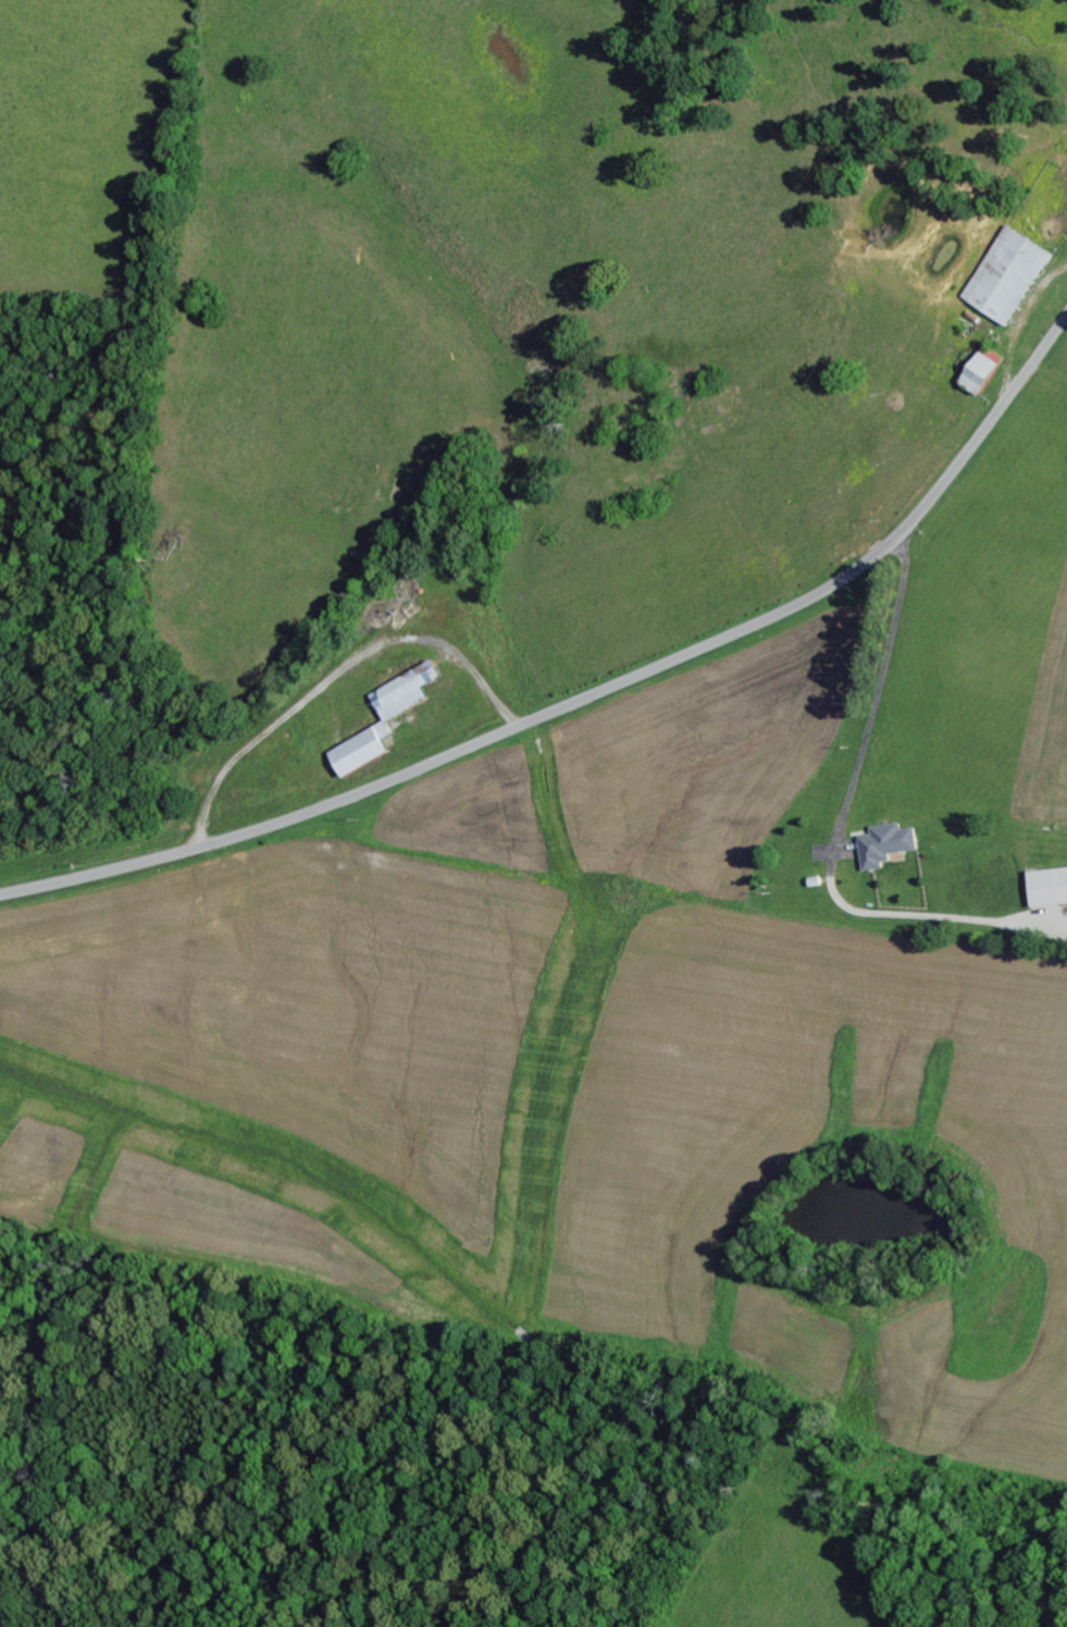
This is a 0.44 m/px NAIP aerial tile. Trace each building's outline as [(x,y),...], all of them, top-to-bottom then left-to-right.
[(1009,327),(1053,253),(1006,226),(962,299),(1009,327)] [(959,386),(981,397),(1002,356),(980,345),(959,386)] [(327,752),(340,777),(389,754),(382,740),(395,734),(388,720),(429,700),(422,687),(441,678),(433,662),(370,693),(385,723),(327,752)] [(857,836),(862,870),(890,866),(889,855),(918,851),(914,828),(900,830),(899,823),(869,827),(870,834),(857,836)] [(1029,907),(1066,905),(1066,869),(1027,872),(1029,907)]
